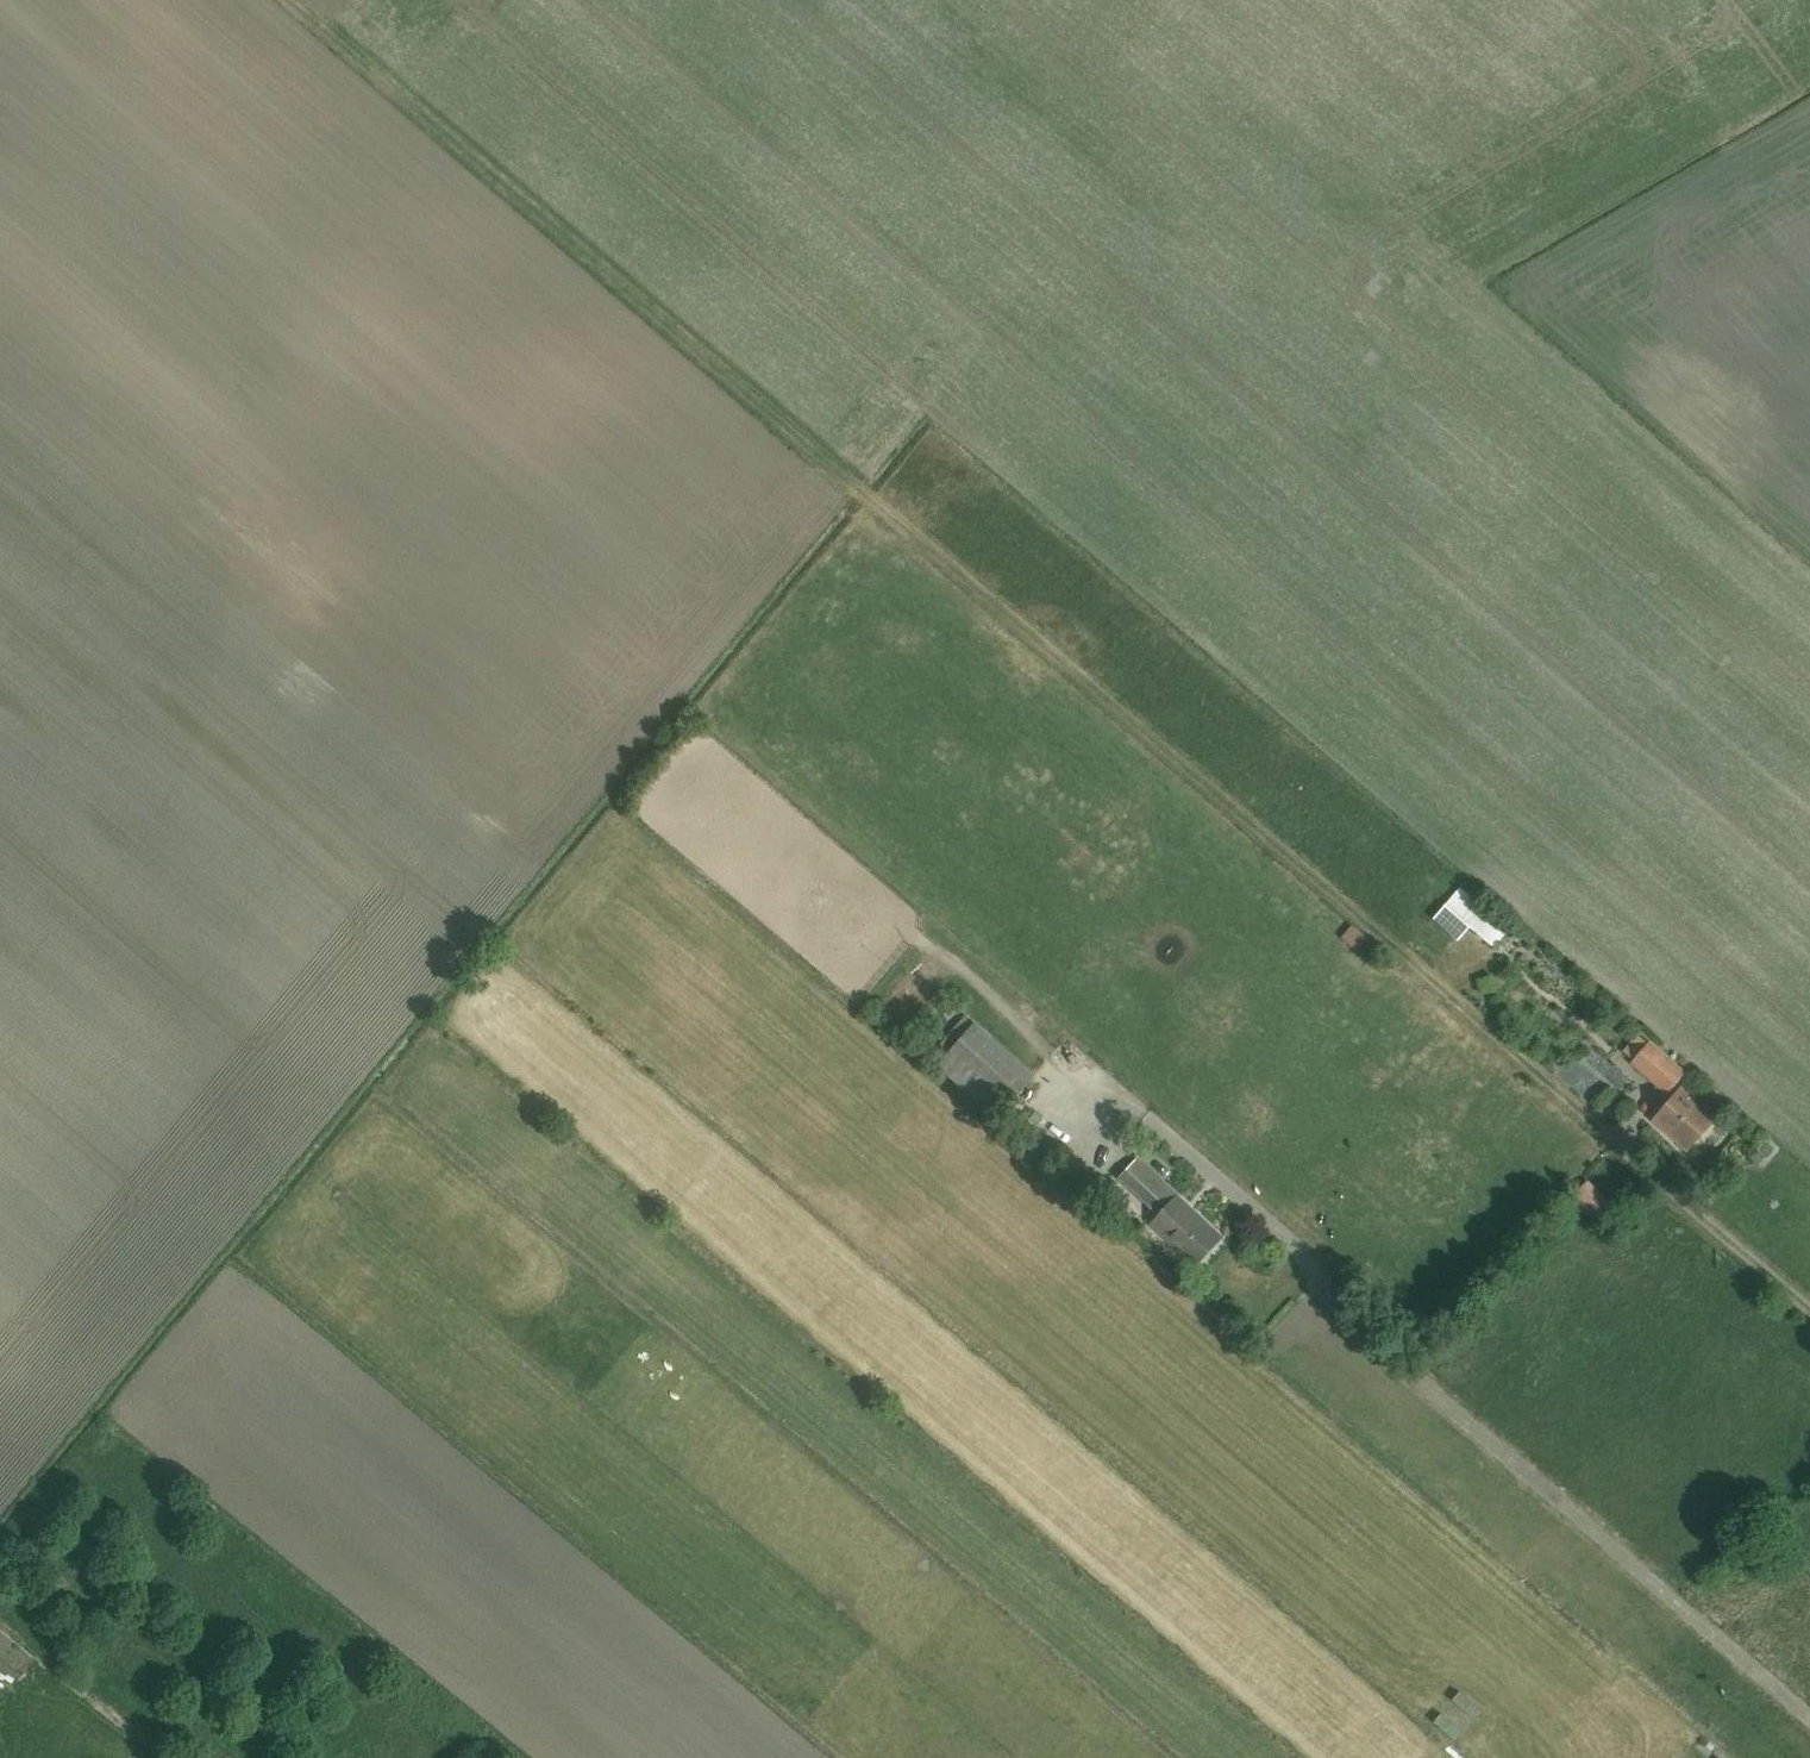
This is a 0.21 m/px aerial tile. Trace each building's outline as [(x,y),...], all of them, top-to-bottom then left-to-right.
[(1462,937),(1473,926),(1451,906),(1440,918),(1462,937)] [(1359,925),(1350,936),(1367,950),(1376,940),(1359,925)] [(1033,1076),(974,1024),(935,1067),(994,1120),(1033,1076)] [(1685,1073),(1649,1042),(1631,1063),(1668,1094),(1685,1073)] [(1714,1120),(1680,1089),(1651,1122),(1685,1152),(1714,1120)] [(1220,1238),(1136,1161),(1120,1179),(1160,1216),(1150,1226),(1194,1267),(1220,1238)] [(1577,1198),(1600,1221),(1618,1204),(1595,1181),(1577,1198)] [(1461,1703),(1479,1716),(1486,1707),(1468,1694),(1461,1703)]
